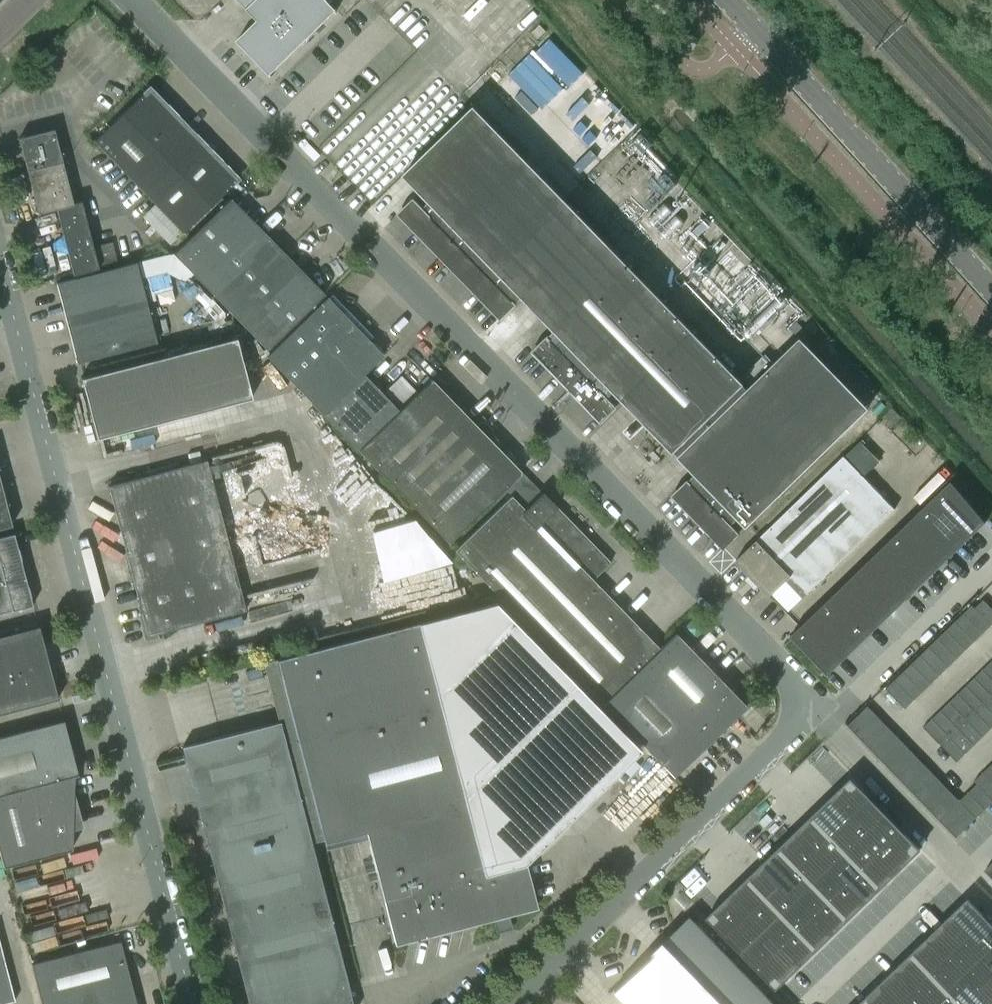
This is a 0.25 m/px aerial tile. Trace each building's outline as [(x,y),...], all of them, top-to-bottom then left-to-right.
[(258,19),(237,40),(272,75),(273,74),(271,73),(337,9),(328,0),(239,0),(258,19)] [(239,179),(238,178),(149,86),(94,140),(183,232),(239,179)] [(616,389),(680,455),(749,388),(693,330),(600,234),(475,105),(405,174),(434,203),(426,212),(414,200),(400,213),(451,265),(459,273),(493,307),(501,316),(524,294),(558,329),(544,342),(535,351),(601,419),(615,407),(617,404),(609,396),(616,389)] [(54,129),(27,136),(18,138),(38,213),(60,208),(77,273),(98,268),(81,201),(73,203),(54,129)] [(230,198),(173,254),(267,350),(324,294),(230,198)] [(164,257),(138,264),(147,297),(172,291),(164,257)] [(156,342),(136,262),(56,283),(77,363),(156,342)] [(399,410),(383,394),(364,374),(384,355),(327,297),(266,356),(358,450),(399,410)] [(96,438),(117,432),(251,397),(236,337),(81,378),(96,438)] [(747,526),(748,525),(869,407),(801,338),(749,388),(680,455),(697,472),(674,494),(724,545),(737,533),(740,530),(732,522),(738,516),(747,526)] [(540,364),(531,372),(571,414),(580,406),(540,364)] [(401,376),(383,394),(399,410),(417,392),(401,376)] [(399,410),(358,450),(403,496),(476,425),(432,380),(431,379),(417,392),(399,410)] [(403,496),(448,543),(521,472),(488,437),(491,435),(491,429),(485,423),(480,423),(477,426),(476,425),(403,496)] [(243,505),(292,495),(281,440),(207,454),(210,469),(235,464),(243,505)] [(736,560),(750,575),(770,596),(791,575),(808,593),(895,508),(844,456),(736,560)] [(207,460),(129,480),(108,485),(147,635),(160,632),(246,610),(207,460)] [(529,478),(511,495),(525,509),(543,492),(529,478)] [(12,525),(0,480),(0,528),(12,525)] [(952,480),(936,495),(971,536),(987,521),(952,480)] [(511,495),(454,550),(603,703),(660,648),(593,579),(610,562),(543,492),(525,509),(511,495)] [(936,495),(919,511),(955,551),(971,536),(936,495)] [(919,511),(903,526),(939,567),(955,551),(919,511)] [(903,526),(887,542),(923,582),(939,567),(903,526)] [(14,534),(13,533),(0,537),(0,613),(32,605),(14,534)] [(887,542),(871,557),(908,597),(923,582),(887,542)] [(871,557),(855,573),(892,613),(908,597),(871,557)] [(855,573),(839,588),(876,628),(892,613),(855,573)] [(839,588),(823,604),(860,643),(876,628),(839,588)] [(991,625),(991,608),(984,599),(975,607),(991,625)] [(459,612),(262,663),(278,721),(286,719),(300,773),(311,771),(322,813),(345,806),(351,829),(365,826),(395,942),(535,906),(524,862),(640,749),(514,619),(496,602),(459,611),(459,612)] [(823,604),(807,620),(844,659),(860,643),(823,604)] [(972,605),(964,613),(983,633),(991,625),(975,607),(972,605)] [(955,621),(975,641),(983,633),(964,613),(955,621)] [(807,620),(791,635),(828,674),(844,659),(807,620)] [(966,650),(975,641),(955,621),(946,630),(966,650)] [(39,625),(0,635),(0,713),(58,698),(39,625)] [(946,630),(938,638),(957,658),(966,650),(946,630)] [(676,633),(660,648),(603,703),(673,776),(746,706),(676,633)] [(957,658),(938,638),(929,646),(949,666),(957,658)] [(949,666),(929,646),(921,655),(940,675),(949,666)] [(931,683),(940,675),(921,655),(912,663),(931,683)] [(991,661),(983,669),(991,679),(991,662),(991,661)] [(912,663),(903,671),(923,691),(931,683),(912,663)] [(983,669),(974,677),(991,695),(991,694),(991,679),(983,669)] [(923,691),(903,671),(895,680),(914,700),(923,691)] [(991,695),(974,677),(966,685),(983,703),(991,695)] [(914,700),(895,680),(886,688),(906,708),(914,700)] [(966,685),(958,693),(975,711),(983,703),(966,685)] [(966,719),(975,711),(958,693),(949,702),(966,719)] [(991,695),(983,703),(991,712),(991,695)] [(941,710),(958,727),(966,719),(949,702),(941,710)] [(991,728),(991,712),(983,703),(975,711),(991,728)] [(848,725),(856,733),(876,714),(868,705),(848,725)] [(941,710),(932,718),(949,736),(958,727),(941,710)] [(975,711),(966,719),(983,736),(991,728),(975,711)] [(885,723),(876,714),(856,733),(865,742),(885,723)] [(940,744),(949,736),(932,718),(924,727),(940,744)] [(300,773),(286,719),(278,721),(183,746),(249,1003),(353,1003),(309,835),(321,832),(323,837),(351,829),(345,806),(322,813),(311,771),(300,773)] [(983,736),(966,719),(958,727),(974,745),(983,736)] [(70,776),(77,774),(63,720),(0,737),(0,794),(70,776)] [(873,751),(893,731),(885,723),(865,742),(873,751)] [(949,736),(966,753),(974,745),(958,727),(949,736)] [(881,759),(902,740),(893,731),(873,751),(881,759)] [(966,753),(949,736),(940,744),(957,761),(966,753)] [(881,759),(890,768),(910,748),(902,740),(881,759)] [(910,748),(890,768),(898,777),(918,757),(910,748)] [(898,777),(906,785),(927,766),(918,757),(898,777)] [(984,772),(991,780),(991,764),(984,772)] [(935,774),(927,766),(906,785),(915,794),(935,774)] [(984,772),(974,780),(977,783),(991,799),(991,780),(984,772)] [(923,802),(943,783),(935,774),(915,794),(923,802)] [(70,776),(0,794),(0,859),(2,866),(67,850),(62,832),(83,826),(70,776)] [(852,778),(812,817),(850,857),(865,842),(890,817),(852,778)] [(943,783),(923,802),(931,811),(952,792),(943,783)] [(977,783),(969,792),(985,809),(991,803),(991,799),(977,783)] [(952,792),(931,811),(956,837),(977,817),(960,800),(952,792)] [(985,809),(969,792),(960,800),(977,817),(985,809)] [(812,817),(781,847),(818,887),(834,872),(850,857),(812,817)] [(890,817),(865,842),(895,873),(921,849),(890,817)] [(865,842),(850,857),(880,888),(895,873),(865,842)] [(781,847),(750,877),(787,917),(803,902),(818,887),(781,847)] [(850,857),(834,872),(864,903),(880,888),(850,857)] [(834,872),(818,887),(849,918),(864,903),(834,872)] [(750,877),(709,917),(747,956),(772,931),(787,917),(750,877)] [(818,887),(803,902),(833,933),(849,918),(818,887)] [(944,922),(979,957),(991,945),(991,923),(968,898),(944,922)] [(803,902),(787,917),(818,948),(833,933),(803,902)] [(690,916),(613,991),(626,1003),(775,1003),(690,916)] [(787,917),(772,931),(802,963),(818,948),(787,917)] [(944,922),(928,937),(963,973),(979,957),(944,922)] [(772,931),(747,956),(777,987),(802,963),(772,931)] [(928,937),(912,952),(947,988),(963,973),(928,937)] [(120,940),(31,963),(42,1003),(136,1003),(120,940)] [(15,1000),(0,944),(0,1003),(15,1000)] [(979,957),(991,971),(991,945),(979,957)] [(912,952),(897,967),(931,1003),(947,988),(912,952)] [(963,973),(991,1003),(991,971),(979,957),(963,973)] [(881,983),(901,1003),(930,1003),(931,1003),(897,967),(881,983)] [(947,988),(962,1003),(991,1003),(963,973),(947,988)] [(865,998),(871,1003),(901,1003),(881,983),(865,998)] [(931,1003),(932,1003),(962,1003),(947,988),(931,1003)]
